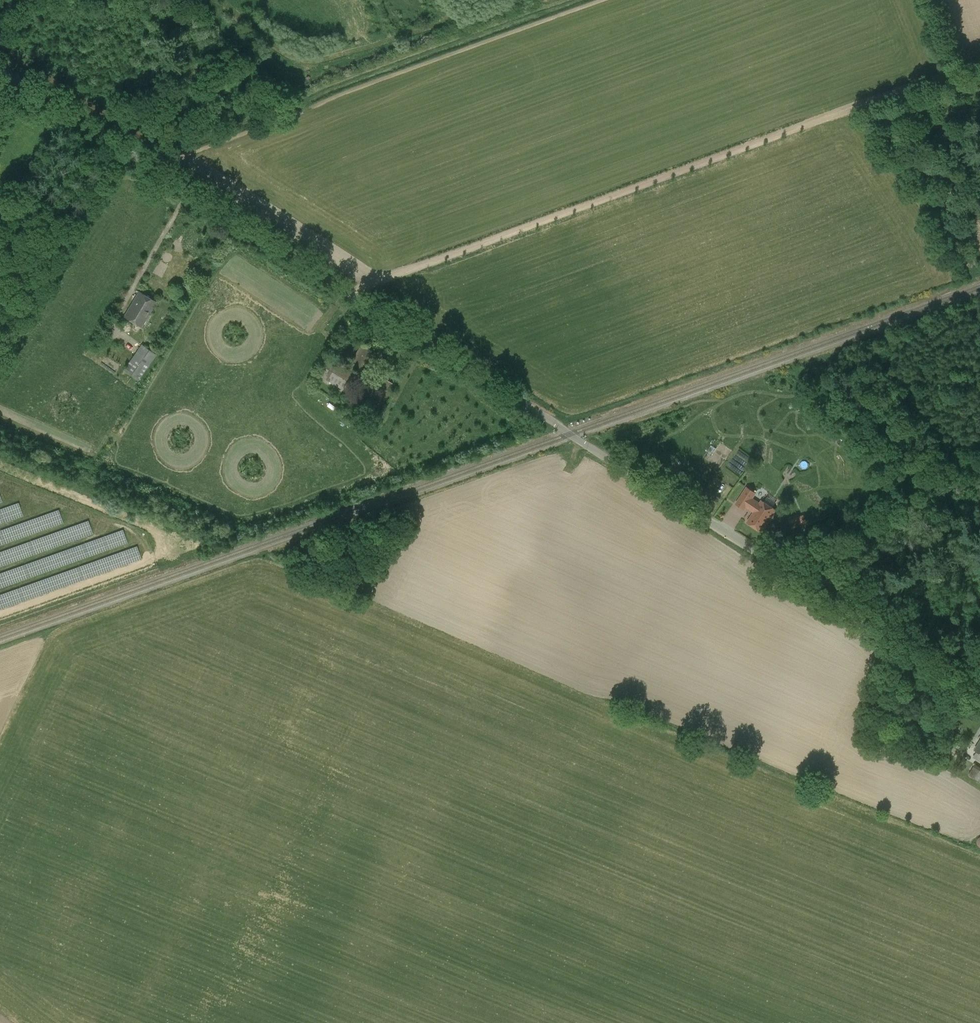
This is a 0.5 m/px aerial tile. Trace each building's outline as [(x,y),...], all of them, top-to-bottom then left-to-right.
[(140,292),(124,317),(141,327),(156,302),(140,292)] [(139,380),(157,355),(142,344),(124,370),(139,380)] [(362,345),(352,362),(350,361),(346,367),(353,371),(356,366),(366,372),(377,353),(362,345)] [(318,375),(342,389),(353,372),(329,358),(318,375)] [(381,407),(394,384),(382,377),(368,400),(381,407)] [(775,510),(762,501),(761,503),(753,498),(757,493),(747,486),(735,503),(745,510),(747,507),(754,512),(748,522),(761,531),(775,510)] [(950,755),(936,748),(933,755),(947,762),(950,755)] [(975,764),(969,775),(979,781),(979,766),(975,764)]
